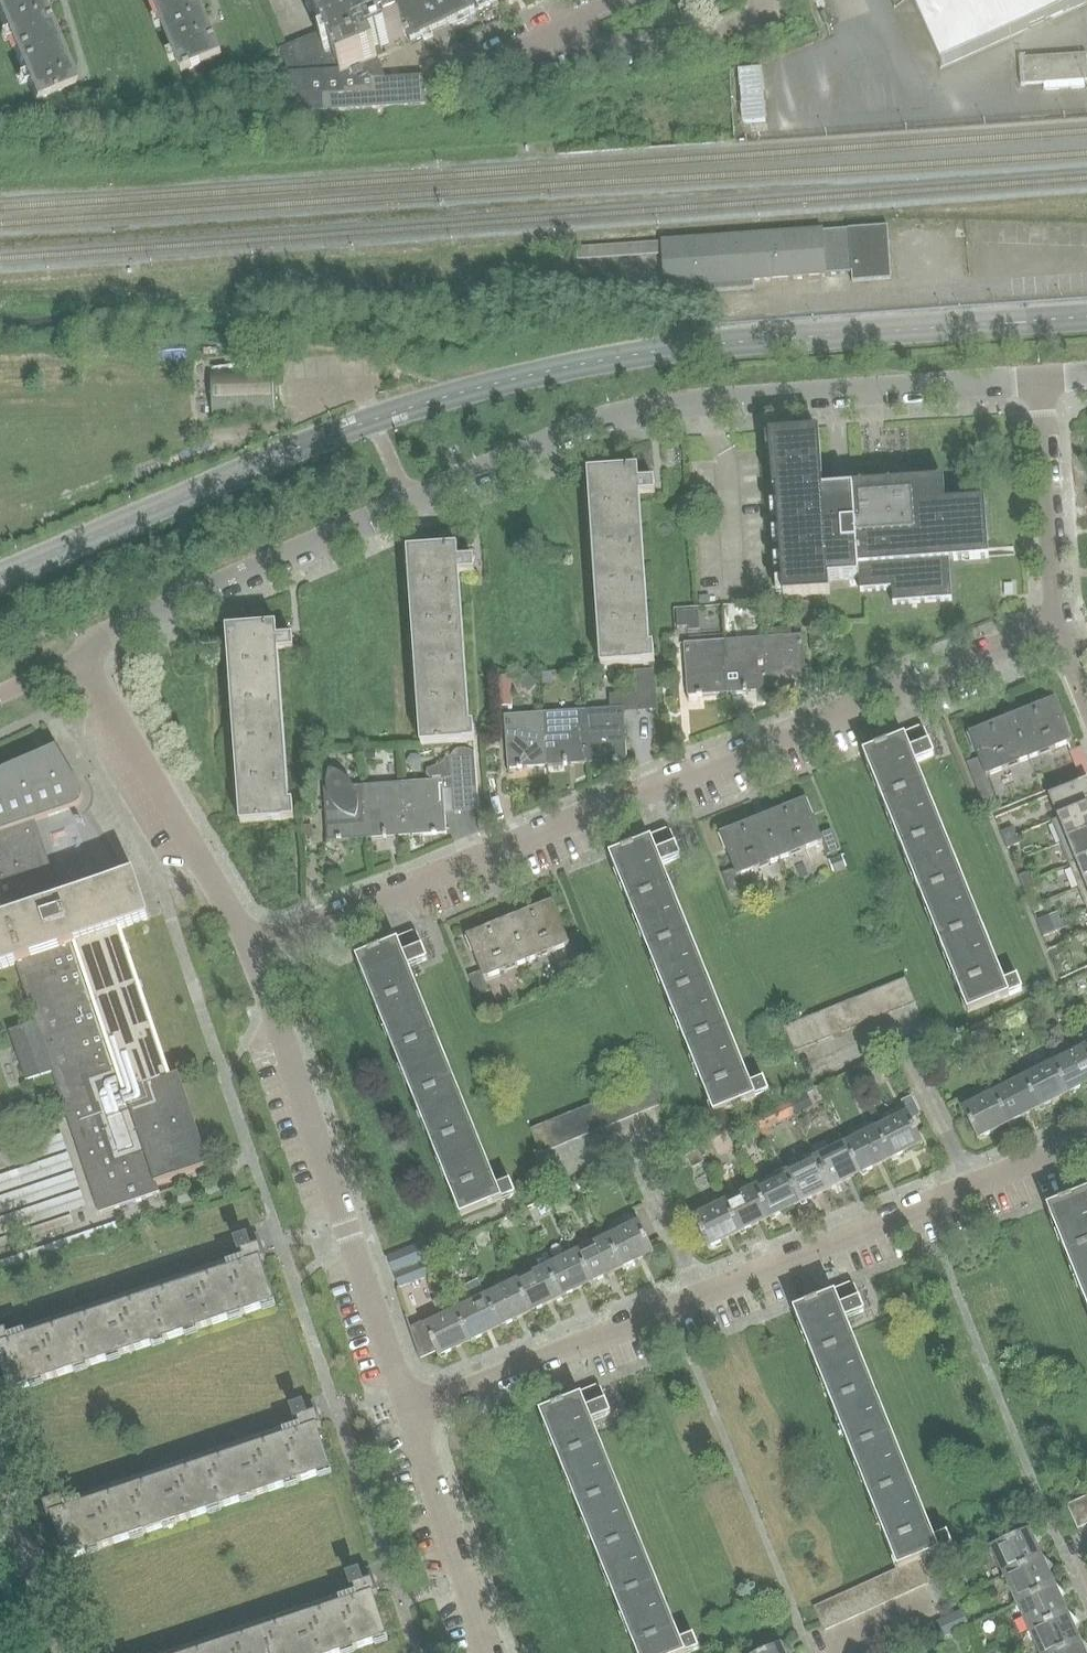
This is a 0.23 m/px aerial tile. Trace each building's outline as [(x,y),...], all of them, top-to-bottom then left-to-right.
[(40,0),(0,0),(0,18),(35,101),(75,84),(40,0)] [(199,0),(151,0),(181,72),(222,55),(199,0)] [(407,36),(399,22),(392,3),(377,10),(373,0),(310,0),(323,32),(279,50),(288,71),(291,112),(425,103),(424,77),(387,79),(374,50),(407,36)] [(399,0),(398,0),(373,0),(377,10),(392,3),(399,0)] [(399,0),(392,3),(399,22),(407,36),(410,44),(434,33),(475,13),(469,0),(399,0)] [(496,3),(495,0),(469,0),(475,13),(496,3)] [(1024,54),(1026,86),(1086,84),(1086,52),(1024,54)] [(755,120),(780,119),(778,65),(753,66),(755,120)] [(665,287),(755,280),(792,278),(793,280),(802,279),(802,277),(851,274),(852,283),(892,280),(888,227),(662,243),(665,287)] [(576,248),(577,261),(662,255),(662,242),(576,248)] [(755,280),(665,287),(666,296),(755,290),(755,280)] [(277,369),(211,371),(213,420),(279,417),(277,369)] [(989,500),(977,501),(977,503),(949,505),(947,479),(936,480),(936,482),(923,483),(923,477),(911,478),(912,483),(867,486),(867,485),(855,486),(855,490),(825,493),(821,435),(806,436),(806,432),(774,435),(775,451),(773,451),(776,492),(778,492),(786,598),(832,595),(831,582),(862,579),(863,590),(897,588),(898,605),(956,600),(953,562),(993,559),(989,500)] [(651,647),(640,495),(655,494),(654,482),(638,483),(637,470),(589,473),(602,667),(655,663),(653,647),(651,647)] [(471,725),(460,574),(475,573),(474,560),(458,561),(457,549),(408,552),(423,746),(476,742),(475,725),(471,725)] [(801,603),(802,618),(815,617),(814,602),(801,603)] [(702,631),(700,610),(678,612),(679,627),(690,627),(690,632),(702,631)] [(294,650),(293,638),(277,639),(276,627),(227,631),(241,824),(293,820),(292,803),(288,803),(277,651),(294,650)] [(765,655),(768,690),(808,687),(804,635),(761,638),(762,655),(765,655)] [(761,638),(729,640),(730,658),(726,658),(729,693),(768,690),(765,655),(762,655),(761,638)] [(689,695),(729,693),(726,658),(730,658),(729,640),(686,643),(689,695)] [(636,673),(639,716),(661,714),(658,672),(636,673)] [(542,685),(553,685),(553,673),(542,673),(542,685)] [(538,683),(527,674),(519,683),(530,693),(538,683)] [(498,679),(500,707),(512,707),(510,678),(498,679)] [(1072,742),(1062,718),(1057,720),(1050,701),(1033,708),(1050,751),(1072,742)] [(586,728),(588,763),(628,760),(625,707),(582,710),(583,728),(586,728)] [(1050,751),(1033,708),(1018,715),(1016,710),(1010,712),(1029,760),(1050,751)] [(582,710),(547,712),(548,730),(546,730),(548,766),(588,763),(586,728),(583,728),(582,710)] [(509,769),(548,766),(546,730),(548,730),(547,712),(506,716),(509,769)] [(1029,760),(1010,712),(1005,714),(1007,719),(991,726),(1008,768),(1029,760)] [(1008,768),(991,726),(974,732),(982,750),(976,753),(978,758),(967,763),(984,803),(996,798),(987,777),(1008,768)] [(925,730),(906,738),(910,748),(930,740),(925,729),(924,730),(925,730)] [(936,755),(931,744),(930,740),(910,748),(906,738),(906,737),(864,754),(968,1012),(1024,989),(1018,975),(1003,981),(916,763),(936,755)] [(428,768),(428,770),(428,771),(429,773),(434,782),(443,781),(444,790),(478,787),(475,751),(470,749),(467,748),(465,747),(461,747),(458,748),(457,749),(455,751),(452,754),(451,756),(450,756),(447,756),(444,762),(438,765),(432,766),(429,767),(428,768)] [(17,965),(36,1023),(9,1032),(26,1082),(40,1079),(53,1074),(100,1215),(161,1195),(157,1185),(210,1167),(179,1076),(171,1079),(121,930),(150,920),(135,876),(62,900),(36,823),(74,810),(75,810),(76,809),(77,808),(78,807),(79,806),(80,805),(81,803),(82,802),(82,801),(82,799),(83,799),(83,798),(83,797),(83,796),(83,795),(83,794),(82,793),(80,789),(56,748),(0,773),(0,971),(17,965)] [(327,789),(325,789),(328,842),(367,839),(365,804),(368,804),(367,786),(352,787),(347,782),(343,778),(339,776),(335,774),(330,772),(328,775),(328,779),(327,782),(327,789)] [(434,782),(401,784),(402,802),(405,802),(407,837),(446,834),(447,834),(444,790),(443,781),(434,782)] [(1058,820),(1086,808),(1086,781),(1048,797),(1058,820)] [(368,804),(365,804),(367,839),(407,837),(405,802),(402,802),(401,784),(367,786),(368,804)] [(779,810),(796,852),(821,842),(826,855),(839,850),(831,829),(815,836),(809,820),(804,822),(796,803),(779,810)] [(1067,842),(1086,833),(1086,808),(1058,820),(1067,842)] [(779,859),(796,852),(779,810),(768,814),(766,810),(760,812),(779,859)] [(763,865),(779,859),(760,812),(755,814),(757,819),(746,823),(763,865)] [(737,876),(763,865),(746,823),(729,830),(736,849),(731,851),(738,867),(722,874),(730,893),(742,889),(737,876)] [(303,838),(314,837),(313,826),(302,827),(303,838)] [(1004,842),(1016,837),(1013,828),(1000,833),(1004,842)] [(671,833),(653,841),(657,852),(677,844),(672,832),(671,833)] [(1075,863),(1076,864),(1086,859),(1086,833),(1067,842),(1075,863)] [(1004,842),(1007,850),(1020,845),(1016,837),(1004,842)] [(657,852),(653,841),(653,840),(610,857),(713,1115),(769,1093),(763,1078),(750,1083),(663,866),(682,858),(677,844),(657,852)] [(847,868),(842,855),(828,861),(833,873),(847,868)] [(1075,863),(1069,866),(1078,888),(1086,885),(1086,859),(1076,864),(1075,863)] [(1018,877),(1022,886),(1034,881),(1031,872),(1018,877)] [(1022,886),(1025,894),(1037,889),(1034,881),(1022,886)] [(1078,888),(1086,910),(1086,885),(1078,888)] [(528,913),(546,956),(570,946),(575,958),(587,953),(578,932),(566,937),(560,921),(555,923),(548,905),(528,913)] [(527,963),(546,956),(528,913),(516,918),(514,913),(507,916),(527,963)] [(508,971),(527,963),(507,916),(502,918),(504,922),(490,928),(508,971)] [(1040,930),(1052,925),(1049,916),(1036,921),(1040,930)] [(1040,930),(1043,938),(1055,933),(1052,925),(1040,930)] [(485,981),(508,971),(490,928),(471,936),(478,954),(474,956),(481,972),(469,977),(477,997),(489,993),(485,981)] [(417,936),(399,944),(404,955),(423,947),(418,935),(417,936)] [(404,955),(399,944),(399,943),(357,960),(460,1218),(515,1195),(510,1182),(496,1188),(409,970),(429,961),(424,947),(423,947),(404,955)] [(1061,946),(1049,952),(1052,960),(1065,955),(1061,946)] [(892,983),(902,1008),(916,1003),(906,978),(892,983)] [(891,1013),(902,1008),(892,983),(880,988),(891,1013)] [(891,1013),(880,988),(868,993),(879,1018),(891,1013)] [(867,1023),(879,1018),(868,993),(856,998),(867,1023)] [(867,1023),(856,998),(845,1003),(855,1028),(867,1023)] [(843,1033),(855,1028),(845,1003),(832,1008),(843,1033)] [(843,1033),(832,1008),(820,1013),(831,1038),(843,1033)] [(818,1042),(831,1038),(820,1013),(808,1018),(818,1042)] [(818,1042),(808,1018),(796,1023),(806,1047),(818,1042)] [(793,1053),(806,1047),(796,1023),(783,1028),(793,1053)] [(984,1041),(979,1031),(964,1038),(969,1048),(984,1041)] [(1053,1062),(1069,1093),(1086,1084),(1086,1054),(1083,1046),(1053,1062)] [(1069,1093),(1053,1062),(1023,1077),(1039,1108),(1069,1093)] [(856,1088),(869,1082),(871,1074),(865,1063),(847,1072),(856,1088)] [(1023,1077),(993,1092),(1009,1124),(1039,1108),(1023,1077)] [(639,1087),(649,1112),(662,1106),(652,1082),(639,1087)] [(637,1117),(649,1112),(639,1087),(627,1092),(637,1117)] [(637,1117),(627,1092),(615,1097),(625,1121),(637,1117)] [(1009,1124),(993,1092),(961,1107),(977,1139),(1009,1124)] [(807,1094),(790,1102),(796,1115),(813,1106),(807,1094)] [(613,1126),(625,1121),(615,1097),(603,1101),(613,1126)] [(613,1126),(603,1101),(591,1106),(601,1131),(613,1126)] [(589,1136),(601,1131),(591,1106),(579,1111),(589,1136)] [(589,1136),(579,1111),(567,1116),(577,1141),(589,1136)] [(777,1111),(760,1119),(765,1130),(782,1122),(777,1111)] [(907,1112),(876,1127),(891,1158),(922,1142),(907,1112)] [(565,1146),(577,1141),(567,1116),(555,1121),(565,1146)] [(760,1119),(747,1124),(752,1136),(765,1130),(760,1119)] [(565,1146),(555,1121),(543,1126),(553,1150),(565,1146)] [(540,1156),(553,1150),(543,1126),(530,1131),(540,1156)] [(876,1127),(845,1142),(860,1172),(891,1158),(876,1127)] [(830,1187),(860,1172),(845,1142),(815,1157),(830,1187)] [(704,1163),(698,1151),(686,1157),(692,1169),(704,1163)] [(815,1157),(785,1172),(799,1202),(830,1187),(815,1157)] [(770,1217),(799,1202),(785,1172),(754,1186),(770,1217)] [(754,1186),(724,1201),(739,1232),(770,1217),(754,1186)] [(1049,1208),(1086,1303),(1086,1192),(1049,1208)] [(707,1247),(739,1232),(724,1201),(692,1217),(707,1247)] [(532,1217),(527,1207),(519,1211),(523,1221),(532,1217)] [(622,1269),(655,1253),(639,1222),(607,1237),(622,1269)] [(0,1335),(0,1363),(10,1393),(274,1304),(260,1262),(263,1261),(259,1247),(255,1237),(237,1243),(243,1260),(126,1299),(9,1339),(7,1333),(0,1335)] [(607,1237),(577,1252),(592,1284),(622,1269),(607,1237)] [(421,1243),(385,1260),(393,1278),(422,1265),(429,1262),(421,1243)] [(561,1298),(592,1284),(577,1252),(546,1267),(561,1298)] [(422,1265),(393,1278),(399,1291),(428,1278),(422,1265)] [(546,1267),(516,1281),(531,1313),(561,1298),(546,1267)] [(500,1328),(531,1313),(516,1281),(485,1296),(500,1328)] [(470,1304),(455,1311),(470,1342),(500,1328),(485,1296),(483,1297),(476,1282),(462,1288),(470,1304)] [(898,1569),(906,1565),(918,1560),(953,1546),(947,1533),(934,1538),(847,1319),(865,1310),(860,1298),(856,1286),(855,1287),(855,1288),(837,1295),(837,1294),(795,1311),(898,1569)] [(406,1317),(405,1317),(419,1361),(421,1361),(420,1359),(436,1352),(438,1356),(437,1356),(437,1358),(438,1357),(455,1349),(470,1342),(455,1311),(448,1295),(432,1303),(440,1318),(425,1326),(423,1323),(422,1324),(410,1329),(406,1317)] [(600,1389),(599,1390),(599,1391),(581,1398),(581,1397),(539,1414),(637,1652),(691,1652),(700,1649),(695,1636),(681,1642),(591,1423),(610,1414),(606,1402),(605,1402),(600,1389)] [(64,1500),(45,1506),(49,1519),(53,1518),(67,1560),(331,1471),(317,1429),(320,1428),(316,1414),(312,1404),(294,1410),(298,1423),(299,1427),(65,1505),(64,1500)] [(1079,1500),(1086,1518),(1086,1496),(1079,1500)] [(1077,1529),(1086,1525),(1086,1518),(1079,1500),(1067,1505),(1077,1529)] [(990,1547),(1003,1576),(1041,1558),(1033,1540),(1036,1535),(1029,1529),(990,1547)] [(1016,1604),(1054,1586),(1046,1569),(1050,1564),(1043,1558),(1041,1558),(1003,1576),(1016,1604)] [(929,1585),(918,1560),(906,1565),(917,1590),(929,1585)] [(917,1590),(906,1565),(898,1569),(895,1570),(906,1595),(917,1590)] [(884,1575),(895,1601),(906,1595),(895,1570),(884,1575)] [(388,1639),(374,1597),(377,1596),(369,1571),(350,1577),(356,1594),(180,1652),(346,1652),(388,1639)] [(884,1575),(872,1581),(884,1606),(895,1601),(884,1575)] [(884,1606),(872,1581),(861,1586),(872,1611),(884,1606)] [(1016,1604),(1029,1632),(1067,1615),(1059,1598),(1063,1592),(1056,1585),(1054,1586),(1016,1604)] [(861,1586),(849,1592),(860,1616),(872,1611),(861,1586)] [(860,1616),(849,1592),(837,1597),(848,1622),(860,1616)] [(837,1597),(826,1603),(837,1627),(848,1622),(837,1597)] [(837,1627),(826,1603),(814,1608),(825,1632),(837,1627)] [(961,1610),(937,1621),(944,1637),(968,1626),(961,1610)] [(1080,1642),(1072,1625),(1075,1620),(1069,1614),(1067,1615),(1029,1632),(1039,1652),(1055,1652),(1080,1642)] [(1086,1650),(1086,1646),(1081,1641),(1080,1642),(1055,1652),(1085,1652),(1086,1650)] [(789,1650),(781,1643),(760,1652),(787,1652),(789,1650)]
